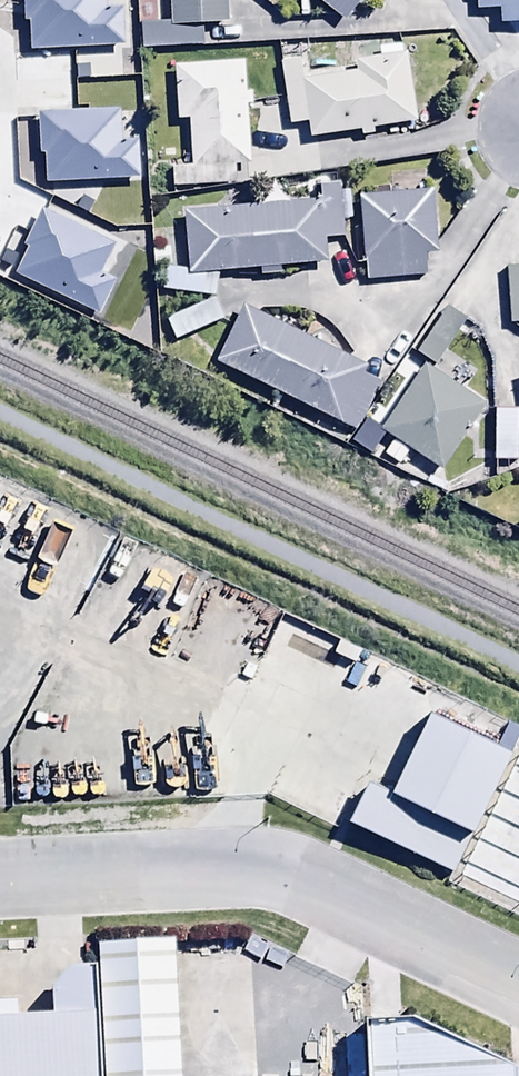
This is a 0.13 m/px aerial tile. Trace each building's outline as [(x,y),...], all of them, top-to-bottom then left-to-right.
[(170,23),(140,24),(141,49),(204,46),(203,23),(228,22),(227,0),(169,0),(170,23)] [(343,20),(359,0),(317,0),(343,20)] [(475,9),(499,8),(500,25),(518,24),(518,0),(475,0),(475,9)] [(304,58),(280,61),(290,127),(308,125),(310,140),(360,132),(360,137),(373,135),(372,128),(416,122),(406,53),(354,61),(355,71),(307,78),(304,58)] [(171,166),(172,187),(234,185),(234,166),(250,165),(248,107),(252,107),(252,93),(246,93),(245,63),(173,66),(175,121),(189,121),(191,165),(171,166)] [(389,195),(359,196),(365,280),(427,276),(425,254),(436,254),(431,176),(388,179),(389,195)] [(340,199),(183,210),(187,268),(171,269),(169,249),(152,250),(153,270),(164,270),(166,300),(217,296),(215,272),(327,264),(325,240),(343,239),(340,199)] [(509,326),(518,326),(518,264),(505,265),(509,326)] [(365,366),(242,306),(214,362),(356,431),(379,385),(360,376),(365,366)] [(445,308),(416,352),(437,366),(466,322),(445,308)] [(406,455),(410,450),(441,470),(484,405),(423,365),(380,430),(394,439),(383,455),(410,473),(417,463),(406,455)] [(517,410),(494,410),(494,461),(517,461),(517,410)] [(441,870),(500,752),(421,713),(382,791),(361,780),(341,820),(441,870)] [(512,751),(450,876),(512,907),(518,893),(518,754),(512,751)] [(93,1075),(174,1075),(166,939),(85,943),(86,967),(93,1075)] [(86,967),(37,970),(40,1013),(0,1016),(0,1075),(93,1075),(86,967)] [(356,1075),(518,1075),(397,1022),(353,1024),(356,1075)]
